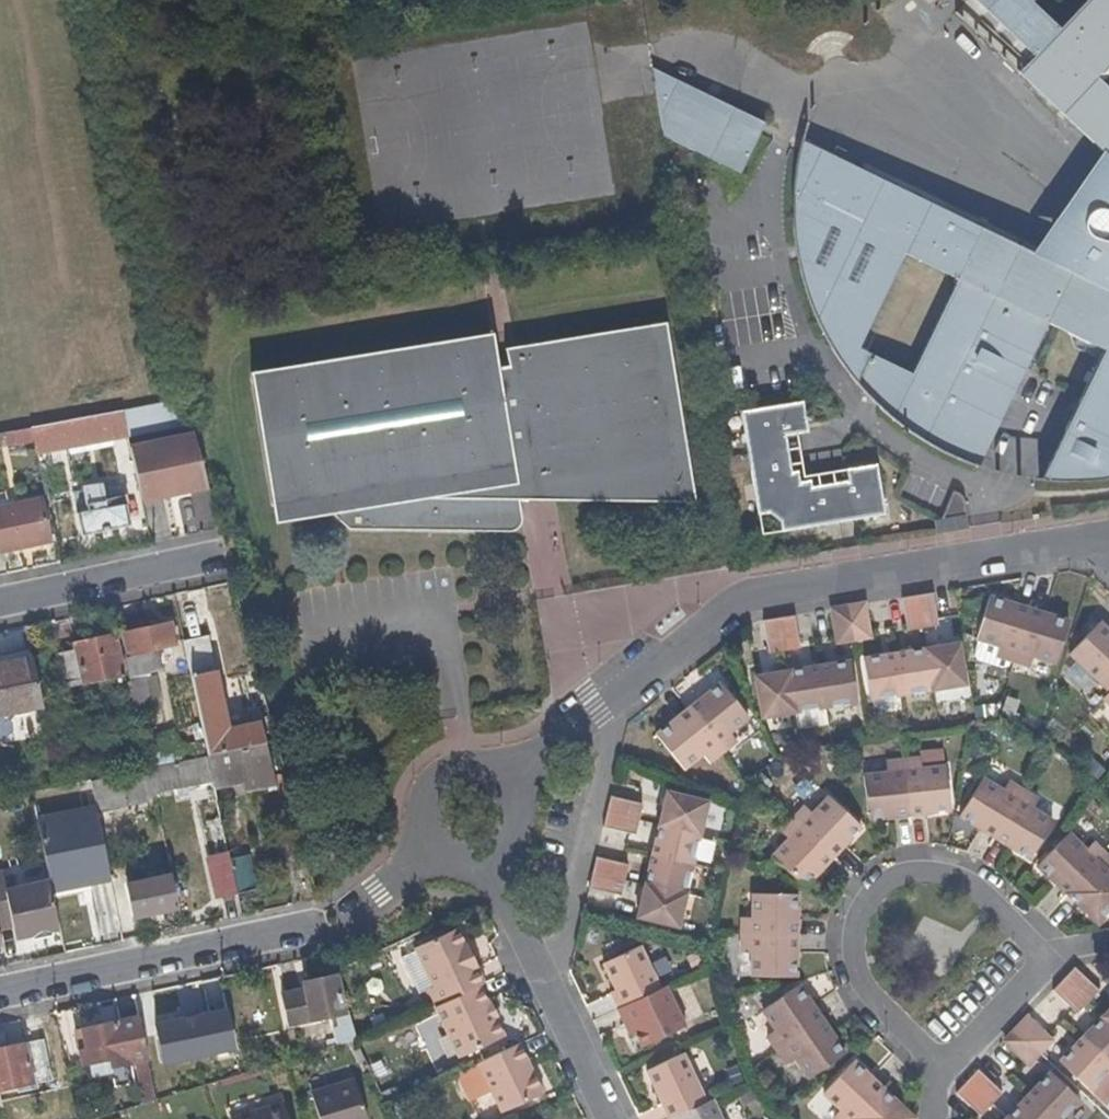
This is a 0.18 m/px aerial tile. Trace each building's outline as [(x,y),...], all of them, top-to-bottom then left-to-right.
[(1040,54),(1025,70),(1081,126),(1108,155),(1108,76),(1103,71),(1108,64),(1108,0),(986,0),(1040,54)] [(775,120),(651,60),(655,82),(767,135),(775,120)] [(767,135),(655,82),(662,124),(748,172),(767,135)] [(1081,126),(1024,240),(1060,257),(1078,243),(1073,231),(1072,220),(1075,209),(1080,202),(1086,198),(1096,195),(1106,194),(1108,196),(1108,155),(1081,126)] [(884,174),(807,135),(804,153),(876,187),(884,174)] [(1106,194),(1096,195),(1086,198),(1080,202),(1075,209),(1072,220),(1073,231),(1078,243),(1060,257),(1024,240),(974,217),(884,174),(876,187),(804,153),(800,181),(799,205),(799,228),(801,259),(805,281),(816,312),(833,346),(859,388),(877,356),(867,350),(915,259),(964,286),(915,377),(901,368),(890,391),(879,407),(897,422),(921,438),(951,456),(980,469),(1051,330),(1072,341),(1076,360),(1098,371),(1068,434),(1081,444),(1064,484),(1075,483),(1091,482),(1108,480),(1108,196),(1106,194)] [(676,466),(653,325),(509,349),(510,367),(499,368),(493,334),(394,351),(297,369),(254,376),(265,451),(273,509),(317,503),(349,534),(497,533),(508,533),(518,527),(523,519),(522,512),(521,502),(539,504),(538,489),(676,466)] [(890,391),(901,368),(877,356),(859,388),(879,407),(890,391)] [(186,415),(182,398),(158,403),(161,421),(186,416),(186,415)] [(161,421),(158,403),(138,406),(140,416),(142,424),(161,421)] [(780,506),(784,532),(881,517),(873,467),(841,472),(843,488),(812,494),(810,484),(800,486),(798,476),(789,477),(783,442),(781,430),(805,426),(808,426),(804,405),(769,410),(739,416),(754,510),(780,506)] [(140,416),(138,406),(121,410),(122,419),(140,416)] [(122,419),(121,410),(107,412),(66,420),(69,436),(70,440),(124,429),(122,419)] [(142,424),(140,416),(122,419),(124,429),(125,433),(143,430),(142,424)] [(69,436),(66,420),(47,423),(45,424),(48,440),(69,436)] [(48,440),(45,424),(29,427),(32,440),(33,443),(48,440)] [(808,438),(808,426),(805,426),(781,430),(783,442),(808,438)] [(32,440),(29,427),(11,431),(13,443),(32,440)] [(1064,484),(1081,444),(1068,434),(1040,490),(1049,490),(1056,488),(1061,486),(1064,484)] [(206,488),(191,435),(129,448),(140,501),(206,488)] [(122,496),(119,482),(99,487),(103,500),(122,496)] [(103,500),(99,487),(82,490),(83,492),(86,504),(103,500)] [(86,504),(83,492),(72,494),(75,506),(86,504)] [(963,516),(966,508),(966,504),(966,500),(963,495),(955,492),(938,519),(963,516)] [(128,525),(122,496),(103,500),(86,504),(75,506),(80,535),(128,525)] [(39,501),(0,509),(0,552),(48,542),(39,501)] [(784,532),(780,506),(754,510),(758,536),(784,532)] [(960,523),(963,516),(938,519),(934,526),(935,527),(950,525),(960,523)] [(1013,659),(1029,608),(989,595),(977,637),(999,643),(995,654),(1013,659)] [(939,631),(932,599),(918,601),(923,634),(939,631)] [(923,634),(918,601),(900,605),(905,637),(923,634)] [(1056,661),(1068,618),(1029,608),(1013,659),(1032,666),(1036,656),(1056,661)] [(867,643),(862,611),(849,613),(854,645),(867,643)] [(854,645),(849,613),(832,616),(837,648),(854,645)] [(158,670),(153,649),(153,648),(174,645),(169,623),(121,634),(125,653),(122,653),(126,674),(127,676),(158,670)] [(800,654),(795,623),(780,625),(785,657),(800,654)] [(1105,631),(1097,623),(1067,656),(1096,684),(1107,694),(1108,693),(1108,692),(1108,635),(1105,631)] [(785,657),(780,625),(764,628),(768,659),(785,657)] [(120,675),(111,635),(72,644),(73,649),(55,652),(61,683),(79,679),(82,684),(95,681),(120,675)] [(264,744),(259,723),(225,730),(206,637),(205,637),(182,642),(188,672),(195,704),(206,756),(264,744)] [(31,658),(29,650),(2,655),(4,662),(31,658)] [(964,689),(957,652),(927,657),(933,695),(964,689)] [(933,695),(927,657),(896,662),(902,700),(933,695)] [(31,658),(4,662),(0,663),(0,713),(34,707),(41,706),(31,658)] [(902,700),(896,662),(865,667),(870,704),(902,700)] [(854,708),(849,670),(820,675),(826,712),(854,708)] [(174,694),(169,674),(143,680),(148,700),(174,694)] [(826,712),(820,675),(789,680),(794,717),(826,712)] [(176,706),(174,694),(148,700),(143,680),(129,683),(132,700),(136,715),(176,706)] [(794,717),(789,680),(756,686),(762,722),(794,717)] [(97,692),(95,681),(82,684),(83,695),(97,692)] [(132,700),(129,683),(116,686),(118,698),(120,702),(132,700)] [(747,723),(720,688),(690,711),(724,754),(735,745),(729,736),(747,723)] [(1108,693),(1107,694),(1100,702),(1108,711),(1108,692),(1108,693)] [(136,715),(132,700),(120,702),(123,717),(136,715)] [(724,754),(690,711),(656,738),(683,771),(703,758),(709,766),(724,754)] [(274,783),(264,744),(206,756),(209,773),(211,783),(212,788),(241,782),(244,791),(263,787),(275,784),(274,783)] [(179,762),(177,755),(170,756),(171,764),(179,762)] [(209,773),(206,756),(179,762),(171,764),(146,769),(150,785),(209,773)] [(950,810),(945,766),(920,768),(918,757),(903,759),(903,760),(908,807),(909,812),(950,810)] [(908,807),(903,760),(903,759),(884,760),(884,772),(862,774),(867,817),(909,812),(908,807)] [(152,796),(150,785),(146,769),(137,771),(143,797),(152,796)] [(143,797),(137,771),(117,776),(123,806),(144,802),(143,797)] [(211,783),(209,773),(150,785),(152,796),(175,790),(187,788),(203,783),(211,783)] [(998,831),(1017,800),(1025,787),(1011,776),(1003,787),(984,774),(960,814),(996,835),(998,831)] [(123,806),(117,776),(88,782),(93,809),(94,812),(123,806)] [(277,791),(275,784),(263,787),(264,794),(277,791)] [(826,850),(858,820),(827,787),(809,805),(801,796),(785,812),(826,850)] [(1028,856),(1054,818),(1032,804),(1038,794),(1025,787),(1017,800),(998,831),(996,835),(1028,856)] [(188,797),(187,788),(175,790),(177,799),(188,797)] [(702,834),(708,805),(670,796),(663,824),(702,834)] [(640,819),(644,803),(614,797),(610,813),(640,819)] [(226,851),(217,808),(197,812),(207,856),(226,851)] [(94,812),(93,809),(34,822),(43,862),(47,883),(48,888),(87,880),(88,885),(109,881),(94,812)] [(796,878),(826,850),(785,812),(775,822),(782,831),(766,847),(796,878)] [(637,836),(640,819),(610,813),(607,829),(637,836)] [(695,864),(702,834),(663,824),(655,855),(695,864)] [(1071,891),(1106,854),(1093,842),(1085,850),(1066,832),(1036,865),(1069,894),(1071,891)] [(235,895),(228,861),(226,853),(226,851),(207,856),(206,859),(207,864),(215,899),(235,895)] [(1108,909),(1108,857),(1106,854),(1071,891),(1069,894),(1096,922),(1108,909)] [(688,894),(695,864),(655,855),(649,886),(688,894)] [(254,891),(247,857),(228,861),(235,895),(254,891)] [(627,880),(630,868),(600,861),(596,873),(627,880)] [(43,862),(0,871),(0,877),(3,891),(47,883),(43,862)] [(623,899),(627,880),(596,873),(592,893),(623,899)] [(3,891),(0,877),(0,931),(11,929),(3,891)] [(176,910),(169,877),(126,886),(133,919),(150,915),(161,913),(176,910)] [(90,893),(88,885),(87,880),(48,888),(52,900),(90,893)] [(58,934),(52,900),(48,888),(47,883),(3,891),(11,929),(13,941),(31,938),(52,934),(58,934)] [(681,928),(688,894),(649,886),(642,920),(681,928)] [(788,934),(790,889),(745,886),(744,913),(734,913),(733,932),(788,934)] [(163,922),(161,913),(150,915),(151,924),(163,922)] [(485,983),(478,967),(481,964),(469,940),(465,941),(458,926),(416,945),(433,983),(419,991),(427,1009),(434,1007),(480,985),(485,983)] [(788,971),(788,934),(733,932),(732,947),(743,947),(742,970),(788,971)] [(53,941),(52,934),(31,938),(32,944),(53,941)] [(659,989),(638,943),(602,960),(615,987),(609,990),(617,1008),(659,989)] [(1100,989),(1075,965),(1063,978),(1087,1002),(1100,989)] [(342,1015),(339,999),(334,978),(319,981),(313,982),(315,988),(303,992),(303,993),(309,1021),(311,1022),(335,1017),(342,1015)] [(1087,1002),(1063,978),(1051,991),(1075,1015),(1087,1002)] [(315,988),(313,982),(301,985),(303,992),(315,988)] [(685,1026),(667,984),(659,989),(617,1008),(625,1024),(630,1022),(633,1029),(641,1046),(685,1026)] [(498,1016),(490,1001),(488,1001),(480,985),(434,1007),(458,1058),(504,1036),(496,1020),(498,1016)] [(818,1021),(793,985),(756,1009),(771,1032),(763,1038),(772,1053),(818,1021)] [(309,1021),(303,993),(287,997),(289,1011),(293,1025),(309,1021)] [(71,1013),(75,1028),(115,1017),(111,1003),(71,1013)] [(152,1020),(158,1064),(233,1054),(227,1010),(152,1020)] [(354,1042),(347,1014),(342,1015),(335,1017),(339,1028),(343,1045),(354,1042)] [(1103,1017),(1102,1016),(1082,1038),(1105,1061),(1108,1065),(1108,1023),(1103,1017)] [(146,1062),(137,1018),(79,1031),(84,1050),(85,1056),(79,1058),(81,1066),(108,1061),(110,1071),(146,1062)] [(1039,1052),(1048,1042),(1025,1019),(1015,1030),(1039,1052)] [(839,1053),(818,1021),(772,1053),(780,1064),(791,1058),(803,1078),(839,1053)] [(633,1029),(630,1022),(625,1024),(628,1032),(633,1029)] [(1039,1052),(1015,1030),(1003,1042),(1027,1065),(1039,1052)] [(1105,1061),(1082,1038),(1054,1066),(1083,1094),(1108,1067),(1108,1065),(1105,1061)] [(37,1041),(0,1048),(0,1092),(37,1085),(46,1083),(37,1041)] [(477,1062),(497,1105),(501,1113),(529,1100),(542,1094),(518,1044),(477,1062)] [(705,1101),(682,1052),(647,1068),(670,1118),(705,1101)] [(878,1094),(847,1063),(817,1095),(835,1114),(828,1118),(854,1118),(878,1094)] [(1000,1093),(976,1070),(967,1080),(991,1103),(1000,1093)] [(1046,1077),(1027,1095),(1052,1118),(1059,1118),(1074,1104),(1046,1077)] [(991,1103),(967,1080),(956,1092),(956,1097),(976,1117),(991,1103)] [(353,1083),(310,1096),(317,1118),(365,1118),(353,1083)] [(904,1118),(878,1094),(854,1118),(903,1118),(904,1118)] [(1027,1095),(1006,1117),(1008,1118),(1052,1118),(1027,1095)] [(712,1097),(705,1101),(670,1118),(721,1118),(712,1097)] [(281,1107),(241,1118),(285,1118),(281,1107)]
